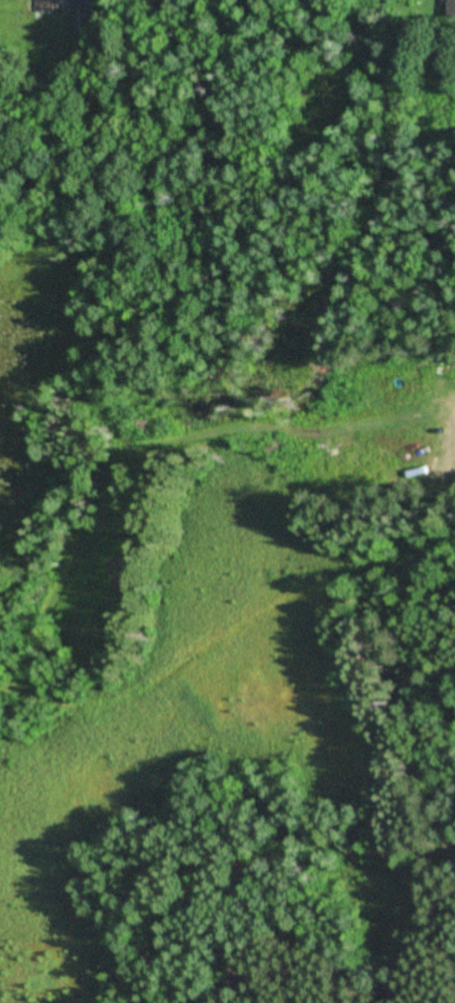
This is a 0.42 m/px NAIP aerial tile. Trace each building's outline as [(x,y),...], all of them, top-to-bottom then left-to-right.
[(71,8),(70,0),(63,0),(31,0),(32,13),(71,12),(72,34),(92,34),(92,8),(71,8)]
